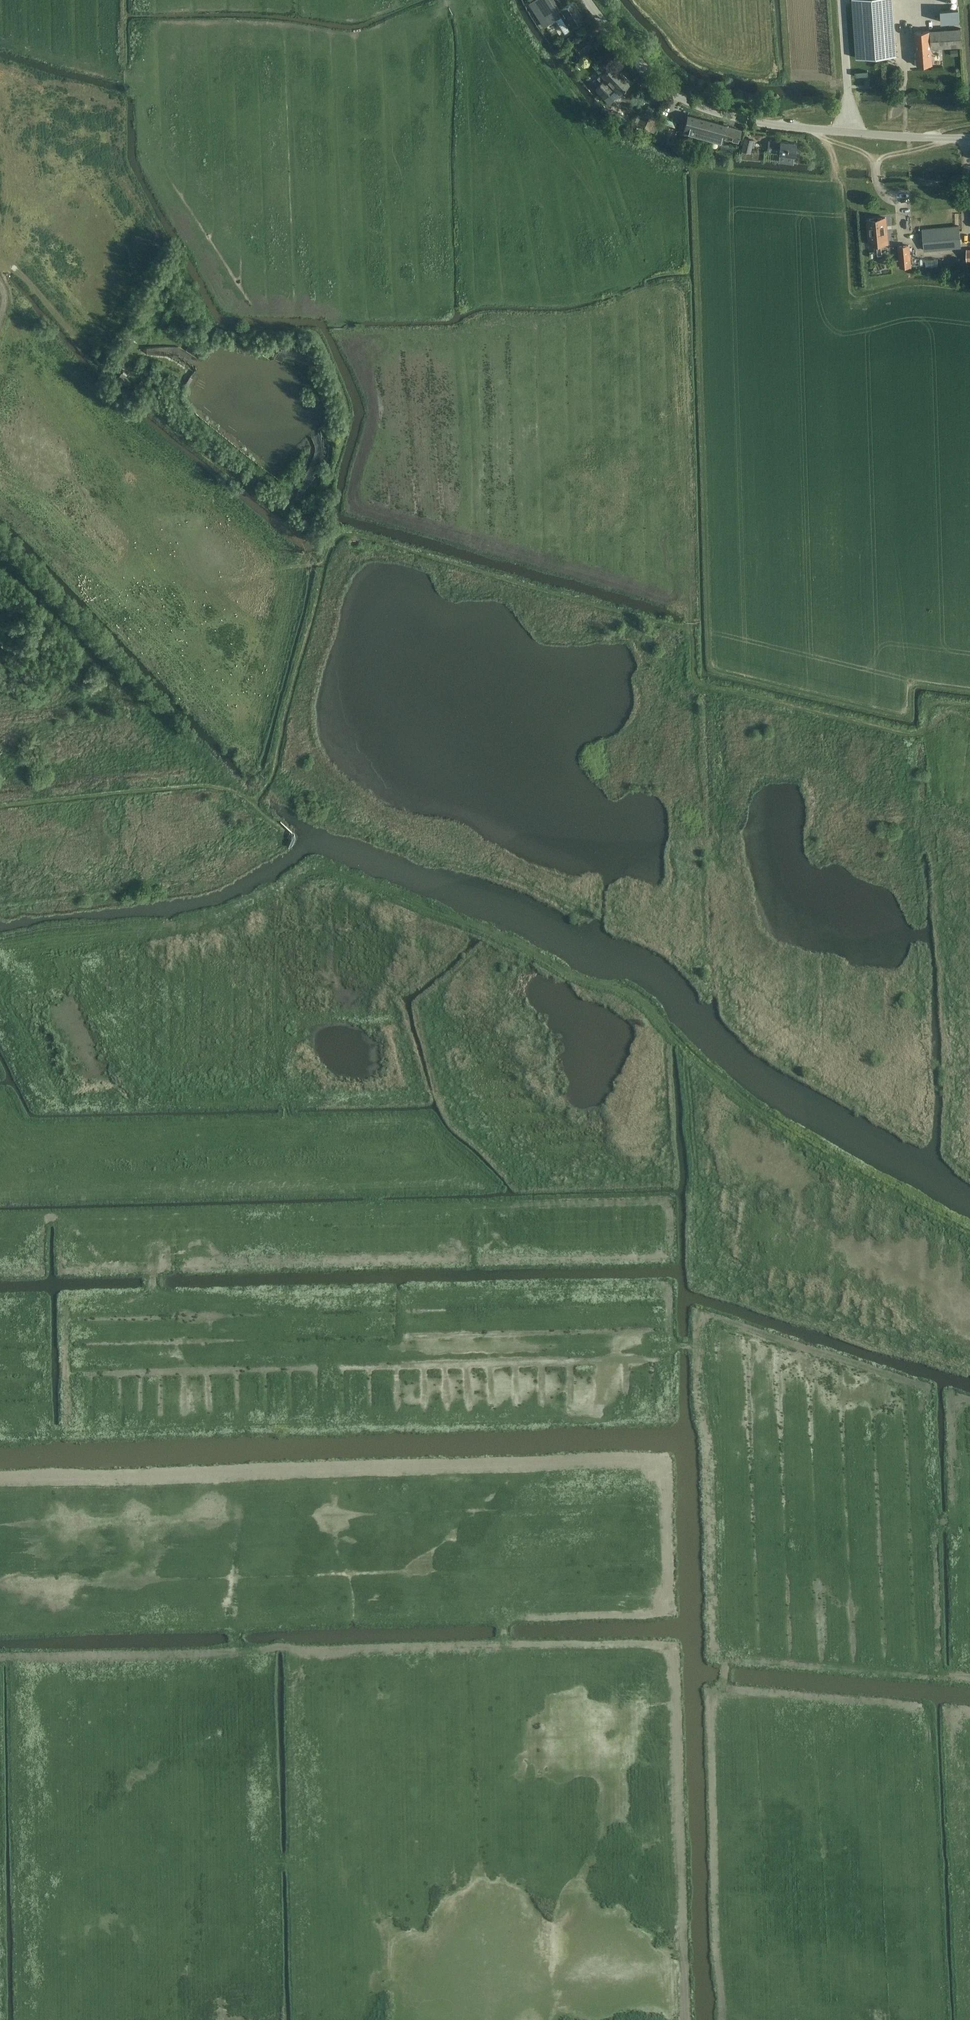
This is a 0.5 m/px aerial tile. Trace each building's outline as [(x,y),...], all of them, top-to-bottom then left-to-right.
[(528,4),(542,24),(544,27),(556,20),(564,33),(570,30),(573,28),(584,21),(572,2),(567,5),(567,6),(561,9),(561,10),(555,0),(534,0),(530,3),(528,4)] [(896,54),(892,0),(853,0),(857,57),(896,54)] [(941,21),(960,20),(960,8),(940,9),(941,21)] [(917,66),(933,64),(931,48),(962,46),(960,27),(914,31),(917,66)] [(582,55),(592,47),(584,36),(573,44),(582,55)] [(601,83),(595,89),(599,93),(622,73),(621,72),(612,63),(601,74),(596,78),(601,83)] [(622,73),(599,93),(600,93),(604,98),(609,94),(614,100),(621,93),(620,92),(631,82),(622,73)] [(612,103),(605,113),(612,118),(619,108),(612,103)] [(643,114),(638,124),(649,130),(651,130),(655,133),(660,122),(656,120),(654,119),(653,119),(658,109),(655,108),(648,104),(643,114)] [(687,115),(683,131),(721,142),(722,139),(728,140),(729,138),(738,141),(741,130),(726,126),(687,115)] [(750,151),(753,139),(745,137),(742,149),(746,151),(748,151),(750,151)] [(794,155),(795,143),(768,141),(767,150),(779,152),(779,153),(794,155)] [(742,149),(741,158),(752,159),(752,152),(750,151),(748,151),(746,151),(742,149)] [(885,217),(867,219),(870,245),(888,243),(885,217)] [(959,225),(922,229),(924,250),(961,247),(959,225)] [(911,266),(909,244),(897,245),(899,267),(911,266)] [(121,372),(117,377),(127,385),(131,380),(121,372)]
